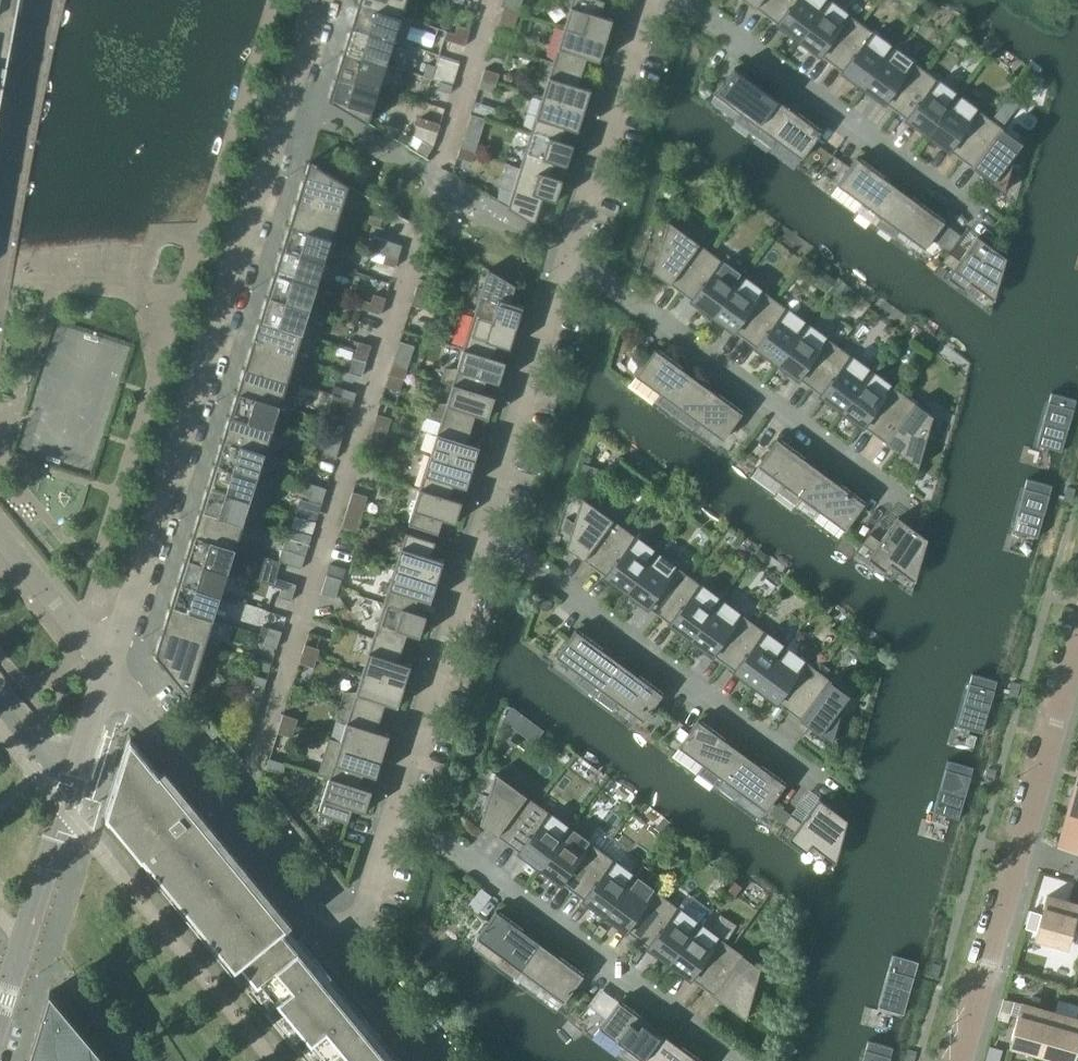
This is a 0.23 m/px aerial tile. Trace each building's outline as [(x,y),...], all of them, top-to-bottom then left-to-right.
[(16,17),(19,0),(0,0),(0,14),(16,17)] [(358,3),(401,16),(412,20),(419,0),(359,0),(358,3)] [(516,17),(521,3),(510,0),(505,0),(502,12),(516,17)] [(564,27),(606,40),(612,19),(599,15),(604,0),(603,0),(559,0),(559,1),(569,8),(564,27)] [(763,13),(773,0),(745,0),(763,13)] [(796,38),(824,0),(773,0),(763,13),(796,38)] [(830,62),(859,22),(829,0),(824,0),(796,38),(830,62)] [(358,3),(351,27),(393,40),(401,16),(358,3)] [(516,17),(502,12),(497,26),(512,30),(516,17)] [(12,41),(16,17),(0,14),(0,39),(12,41)] [(830,62),(863,87),(893,47),(859,22),(830,62)] [(457,25),(454,33),(467,37),(469,29),(457,25)] [(351,27),(343,50),(386,64),(393,40),(351,27)] [(564,27),(553,61),(553,62),(582,71),(586,57),(599,61),(606,40),(564,27)] [(467,37),(454,33),(446,30),(443,39),(464,46),(467,37)] [(985,38),(979,45),(988,52),(994,44),(985,38)] [(7,66),(12,41),(0,39),(0,65),(7,66)] [(863,87),(896,111),(926,71),(893,47),(863,87)] [(343,50),(336,74),(379,88),(386,64),(343,50)] [(548,78),(542,97),(584,110),(590,89),(578,85),(582,71),(553,62),(553,61),(541,57),(537,71),(548,78)] [(423,76),(431,79),(435,66),(427,63),(423,76)] [(734,120),(752,134),(778,100),(734,68),(714,94),(739,113),(734,120)] [(484,69),(481,78),(496,82),(499,73),(484,69)] [(896,111),(930,136),(959,96),(926,71),(896,111)] [(379,88),(336,74),(328,99),(367,123),(379,88)] [(496,82),(481,78),(478,87),(493,92),(496,82)] [(437,89),(449,93),(452,85),(440,81),(437,89)] [(930,136),(963,161),(992,120),(959,96),(930,136)] [(542,97),(531,131),(560,140),(564,127),(577,131),(584,110),(542,97)] [(778,100),(752,134),(771,148),(777,140),(802,158),(821,132),(778,100)] [(416,126),(437,132),(440,124),(419,117),(416,126)] [(992,120),(963,161),(1004,191),(1018,140),(992,120)] [(337,123),(331,121),(330,122),(328,129),(328,130),(335,132),(335,131),(338,124),(337,123)] [(531,131),(520,167),(549,176),(549,175),(554,162),(566,166),(573,144),(560,140),(531,131)] [(462,139),(459,148),(474,152),(477,143),(462,139)] [(415,151),(426,157),(432,146),(421,140),(415,151)] [(474,152),(459,148),(456,157),(471,162),(474,152)] [(856,210),(875,224),(900,190),(856,158),(837,184),(862,203),(856,210)] [(309,161),(296,202),(339,215),(348,184),(309,161)] [(549,176),(520,167),(507,208),(534,224),(543,197),(555,201),(562,179),(549,175),(549,176)] [(900,190),(875,224),(894,238),(899,230),(924,249),(944,222),(900,190)] [(296,202),(289,226),(331,239),(339,215),(296,202)] [(367,223),(379,227),(382,218),(370,214),(367,223)] [(652,271),(677,289),(706,249),(668,221),(652,271)] [(289,226),(281,250),(324,263),(331,239),(289,226)] [(970,282),(988,296),(994,300),(1006,257),(977,236),(959,260),(949,252),(942,262),(952,269),(947,277),(964,290),(970,282)] [(368,249),(376,252),(380,239),(372,237),(368,249)] [(397,256),(402,243),(381,237),(377,250),(397,256)] [(677,289),(710,314),(740,274),(706,249),(677,289)] [(281,250),(274,273),(317,287),(324,263),(281,250)] [(383,263),(395,267),(398,259),(385,255),(383,263)] [(488,269),(474,314),(516,327),(523,306),(510,302),(515,285),(488,269)] [(274,273),(266,297),(309,310),(317,287),(274,273)] [(710,314),(743,338),(773,298),(740,274),(710,314)] [(416,286),(414,295),(428,299),(431,290),(416,286)] [(373,294),(371,302),(383,306),(386,298),(373,294)] [(428,299),(414,295),(411,304),(426,309),(428,299)] [(266,297),(259,321),(302,334),(309,310),(266,297)] [(743,338),(777,363),(806,323),(773,298),(743,338)] [(383,306),(371,302),(362,299),(360,308),(381,314),(383,306)] [(474,314),(464,348),(493,357),(497,344),(509,348),(516,327),(474,314)] [(259,321),(252,344),(294,358),(302,334),(259,321)] [(777,363),(810,388),(840,347),(806,323),(777,363)] [(358,341),(356,349),(368,353),(371,345),(358,341)] [(252,344),(244,368),(287,381),(294,358),(252,344)] [(810,388),(843,412),(873,372),(840,347),(810,388)] [(440,381),(452,385),(453,382),(482,392),(486,379),(498,383),(505,361),(493,357),(464,348),(457,368),(444,368),(440,381)] [(368,353),(356,349),(353,358),(366,362),(368,353)] [(654,401),(673,415),(698,381),(655,349),(635,375),(660,394),(654,401)] [(395,356),(392,365),(407,369),(409,360),(395,356)] [(407,369),(392,365),(389,374),(404,379),(407,369)] [(244,368),(237,392),(280,405),(287,381),(244,368)] [(843,412),(877,437),(906,396),(873,372),(843,412)] [(698,381),(673,415),(692,429),(697,421),(722,440),(742,413),(698,381)] [(429,416),(441,420),(441,418),(471,428),(475,414),(488,418),(494,396),(482,392),(453,382),(452,385),(446,402),(433,403),(429,416)] [(344,388),(341,397),(354,401),(356,392),(344,388)] [(237,392),(229,415),(272,429),(280,405),(237,392)] [(906,396),(877,437),(918,467),(932,416),(906,396)] [(354,401),(341,397),(338,405),(351,409),(354,401)] [(1049,445),(1052,450),(1058,452),(1063,449),(1076,405),(1073,399),(1066,398),(1061,401),(1049,445)] [(229,415),(222,439),(265,453),(272,429),(229,415)] [(441,420),(430,453),(472,466),(479,446),(466,442),(471,428),(441,418),(441,420)] [(373,425),(370,435),(385,439),(388,430),(373,425)] [(385,439),(370,435),(367,444),(382,449),(385,439)] [(329,437),(326,445),(338,449),(341,441),(329,437)] [(222,439),(215,463),(257,476),(265,453),(222,439)] [(777,491),(796,505),(821,471),(777,439),(757,465),(782,484),(777,491)] [(338,449),(326,445),(323,453),(336,457),(338,449)] [(430,453),(420,487),(449,496),(453,484),(466,488),(472,466),(430,453)] [(215,463),(207,487),(250,500),(257,476),(215,463)] [(821,471),(796,505),(814,519),(820,511),(845,530),(864,503),(821,471)] [(303,490),(311,493),(324,496),(326,488),(305,482),(303,490)] [(1028,534),(1034,536),(1040,533),(1052,489),(1049,484),(1043,482),(1037,485),(1025,529),(1028,534)] [(1071,501),(1075,489),(1072,488),(1067,486),(1063,499),(1068,500),(1071,501)] [(207,487),(200,510),(242,524),(250,500),(207,487)] [(449,496),(420,487),(408,524),(437,534),(442,519),(455,523),(462,501),(449,497),(449,496)] [(352,491),(347,509),(362,514),(367,496),(352,491)] [(324,496),(311,493),(309,501),(321,505),(324,496)] [(566,547),(591,565),(620,525),(581,497),(566,547)] [(362,514),(347,509),(341,527),(356,531),(362,514)] [(200,510),(192,534),(235,547),(242,524),(200,510)] [(885,571),(885,570),(890,563),(914,581),(927,538),(898,517),(880,541),(869,533),(862,543),(873,550),(867,558),(885,571)] [(591,565),(624,590),(653,550),(620,525),(591,565)] [(288,537),(296,540),(309,544),(312,535),(291,529),(288,537)] [(406,532),(395,568),(437,581),(443,560),(431,556),(435,541),(406,532)] [(192,534),(185,558),(228,571),(235,547),(192,534)] [(309,544),(296,540),(294,548),(306,552),(309,544)] [(759,549),(752,558),(761,564),(768,556),(759,549)] [(624,590),(657,614),(687,574),(653,550),(624,590)] [(266,555),(261,578),(274,581),(280,559),(266,555)] [(185,558),(178,581),(220,595),(228,571),(185,558)] [(395,568),(384,601),(413,611),(417,598),(430,602),(437,581),(395,568)] [(326,574),(324,584),(338,588),(341,579),(326,574)] [(657,614),(691,639),(720,599),(687,574),(657,614)] [(284,580),(281,588),(294,592),(296,584),(284,580)] [(178,581),(170,605),(213,618),(220,595),(178,581)] [(338,588),(324,584),(321,593),(336,598),(338,588)] [(294,592),(281,588),(279,597),(291,601),(294,592)] [(691,639),(724,664),(753,623),(720,599),(691,639)] [(384,601),(373,637),(402,647),(407,633),(419,637),(426,615),(413,611),(384,601)] [(170,605),(163,629),(205,642),(213,618),(170,605)] [(724,664),(757,688),(787,648),(753,623),(724,664)] [(269,627),(266,635),(279,639),(282,631),(269,627)] [(205,642),(163,629),(155,654),(189,695),(205,642)] [(575,682),(594,696),(619,662),(575,630),(556,656),(581,675),(575,682)] [(279,639),(266,635),(264,644),(276,648),(279,639)] [(373,637),(362,672),(404,685),(411,664),(398,660),(402,647),(373,637)] [(305,644),(302,653),(317,658),(320,649),(305,644)] [(757,688),(791,713),(820,672),(787,648),(757,688)] [(317,658),(302,653),(299,663),(314,667),(317,658)] [(619,662),(594,696),(613,710),(618,702),(643,721),(663,694),(619,662)] [(343,691),(339,704),(380,716),(385,703),(398,707),(404,685),(362,672),(356,691),(343,691)] [(820,672),(791,713),(832,743),(846,692),(820,672)] [(252,683),(264,687),(267,679),(254,675),(252,683)] [(972,731),(979,733),(984,730),(997,686),(994,680),(987,678),(982,681),(969,725),(972,731)] [(1008,694),(1013,695),(1016,696),(1020,684),(1017,683),(1012,681),(1008,694)] [(346,723),(340,741),(340,742),(382,755),(389,734),(376,730),(380,716),(339,704),(335,716),(346,723)] [(283,714),(280,723),(295,728),(298,718),(283,714)] [(698,772),(716,786),(741,752),(698,720),(678,747),(703,765),(698,772)] [(295,728),(280,723),(277,732),(292,737),(295,728)] [(103,816),(258,1005),(315,958),(300,940),(303,937),(302,937),(293,944),(282,931),(291,923),(290,924),(198,812),(199,812),(198,811),(193,815),(181,799),(182,798),(129,733),(103,816)] [(228,741),(236,751),(246,744),(239,733),(228,741)] [(317,774),(329,778),(330,776),(359,785),(363,772),(376,776),(382,755),(340,742),(340,741),(329,738),(317,774)] [(741,752),(716,786),(735,800),(740,792),(765,811),(785,784),(741,752)] [(269,758),(266,768),(281,772),(284,763),(269,758)] [(946,810),(949,815),(955,817),(960,814),(973,770),(970,765),(963,763),(958,766),(946,810)] [(993,783),(996,770),(993,769),(988,768),(984,780),(989,782),(993,783)] [(480,823),(504,841),(534,801),(495,773),(480,823)] [(330,776),(329,778),(318,813),(347,822),(352,807),(365,811),(372,789),(359,785),(330,776)] [(1067,813),(1077,817),(1077,785),(1075,784),(1070,801),(1076,803),(1073,814),(1067,813)] [(793,831),(788,838),(788,839),(805,852),(811,844),(830,859),(835,863),(847,819),(818,798),(801,822),(790,814),(783,824),(793,831)] [(504,841),(538,866),(567,826),(534,801),(504,841)] [(1067,813),(1062,831),(1067,833),(1064,846),(1077,850),(1077,817),(1067,813)] [(538,866),(571,891),(601,850),(567,826),(538,866)] [(571,891),(604,915),(634,875),(601,850),(571,891)] [(604,915),(638,940),(667,899),(634,875),(604,915)] [(1042,940),(1065,946),(1067,940),(1068,941),(1077,907),(1077,905),(1046,896),(1041,913),(1031,910),(1026,929),(1036,931),(1036,932),(1044,934),(1042,940)] [(638,940),(671,964),(701,924),(667,899),(638,940)] [(496,963),(515,977),(540,943),(496,911),(476,937),(501,956),(496,963)] [(671,964),(704,989),(734,948),(701,924),(671,964)] [(540,943),(515,977),(533,991),(539,983),(564,1002),(583,975),(540,943)] [(734,948),(704,989),(746,1019),(760,968),(734,948)] [(878,1006),(903,1014),(918,961),(893,954),(878,1006)] [(304,1060),(400,1060),(315,958),(258,1005),(304,1060)] [(929,975),(938,978),(941,965),(933,963),(929,975)] [(99,1052),(49,991),(27,1060),(97,1060),(99,1052)] [(1000,1011),(1010,1014),(1014,1001),(1003,998),(1000,1011)] [(629,1060),(642,1060),(662,1033),(618,1001),(599,1028),(624,1046),(618,1053),(629,1060)] [(1040,1054),(1052,1012),(1021,1003),(1011,1039),(1019,1042),(1017,1047),(1040,1054)] [(1040,1054),(1041,1054),(1064,1060),(1065,1055),(1073,1057),(1077,1040),(1077,1019),(1052,1012),(1040,1054)] [(642,1060),(700,1060),(662,1033),(642,1060)] [(893,1051),(890,1046),(884,1044),(879,1047),(875,1060),(891,1060),(893,1051)] [(908,1049),(905,1060),(914,1060),(916,1051),(913,1050),(908,1049)]
